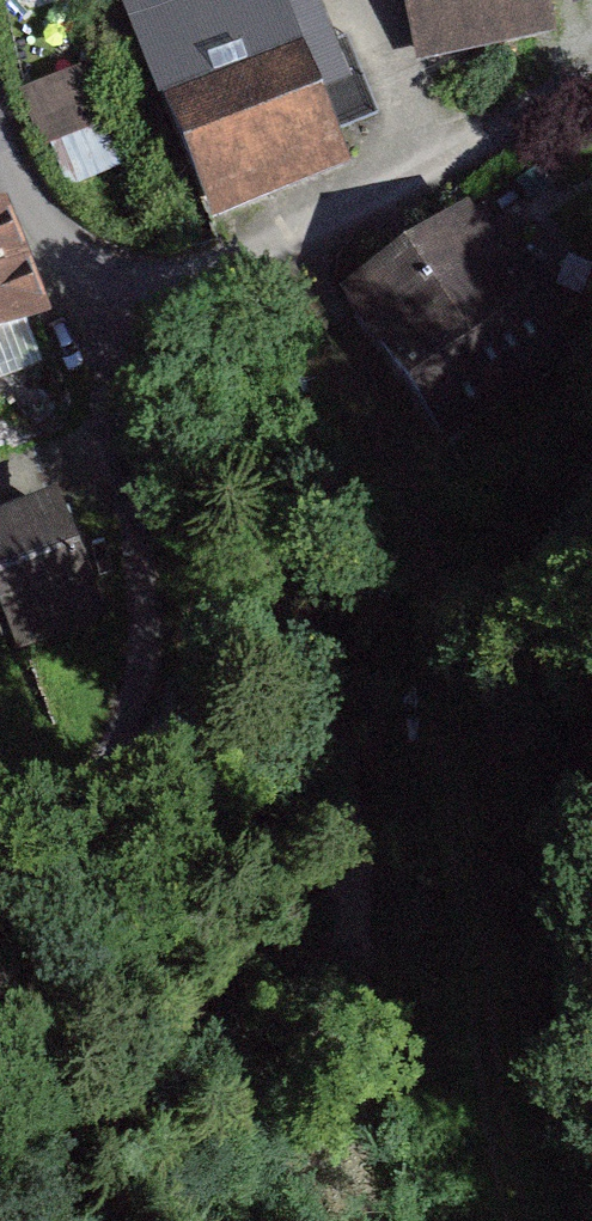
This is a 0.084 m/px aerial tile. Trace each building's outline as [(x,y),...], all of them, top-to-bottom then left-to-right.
[(215,224),(355,169),(288,0),(126,0),(215,224)] [(418,68),(558,39),(550,0),(404,0),(418,68)] [(470,213),(341,300),(439,444),(568,357),(470,213)] [(45,322),(8,219),(0,221),(0,338),(45,322)] [(0,519),(0,655),(108,615),(63,495),(0,519)]
